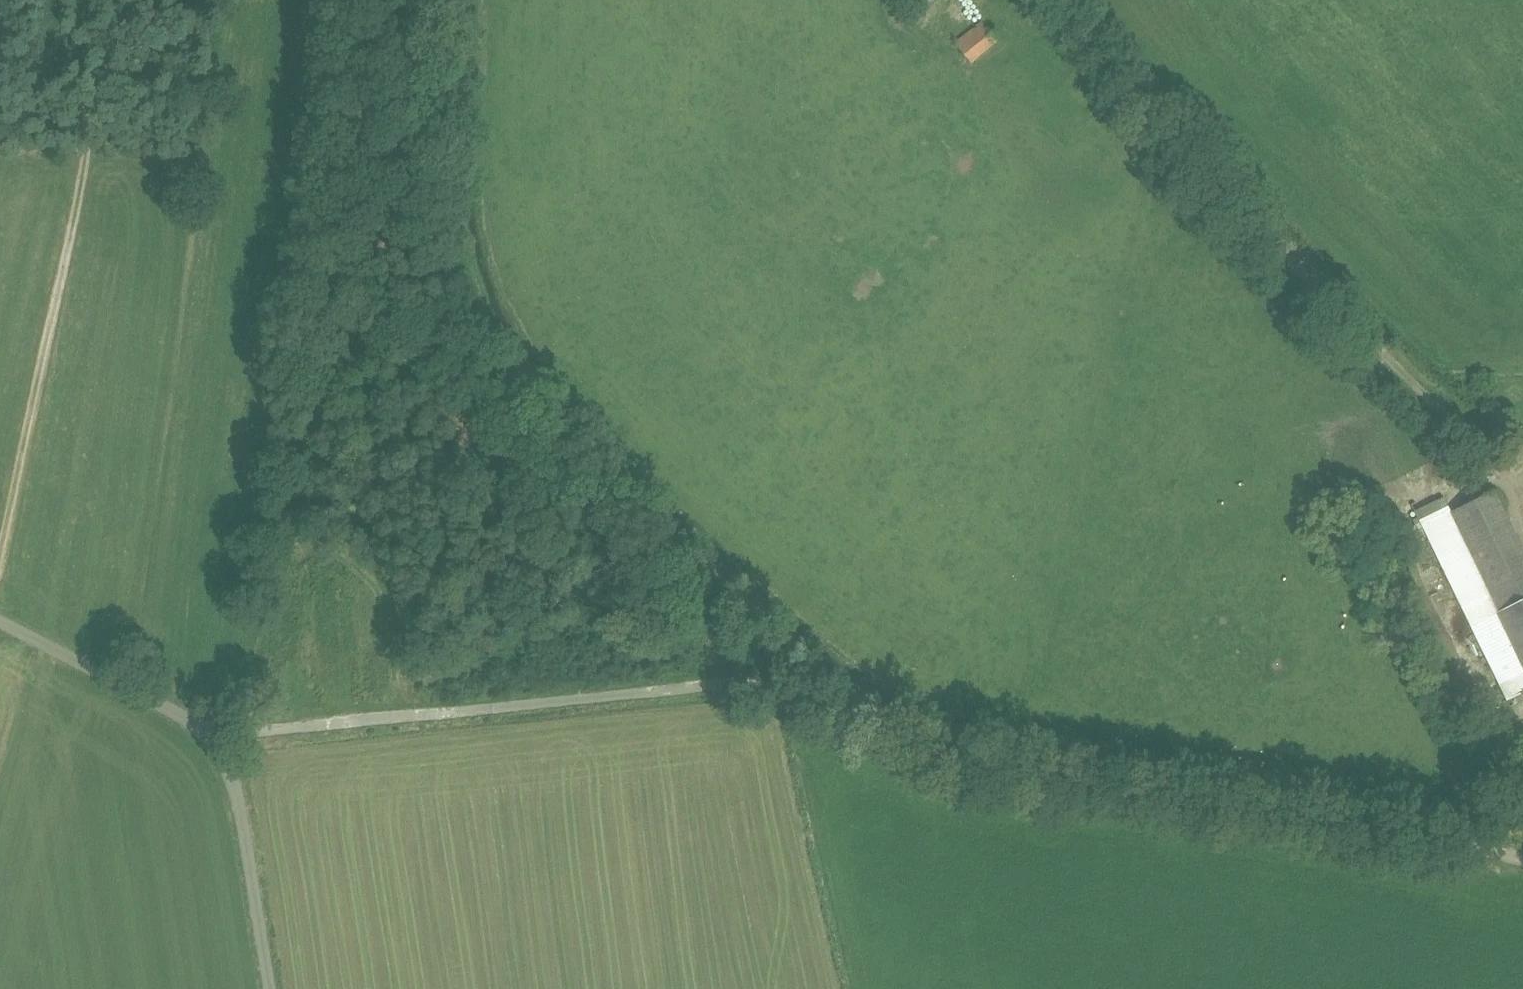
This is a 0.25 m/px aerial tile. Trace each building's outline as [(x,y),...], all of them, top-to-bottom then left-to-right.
[(925,11),(937,0),(916,0),(925,11)] [(972,64),(999,42),(981,21),(954,44),(972,64)] [(1521,692),(1522,691),(1522,548),(1496,491),(1452,512),(1445,497),(1416,511),(1506,700),(1521,692)]
